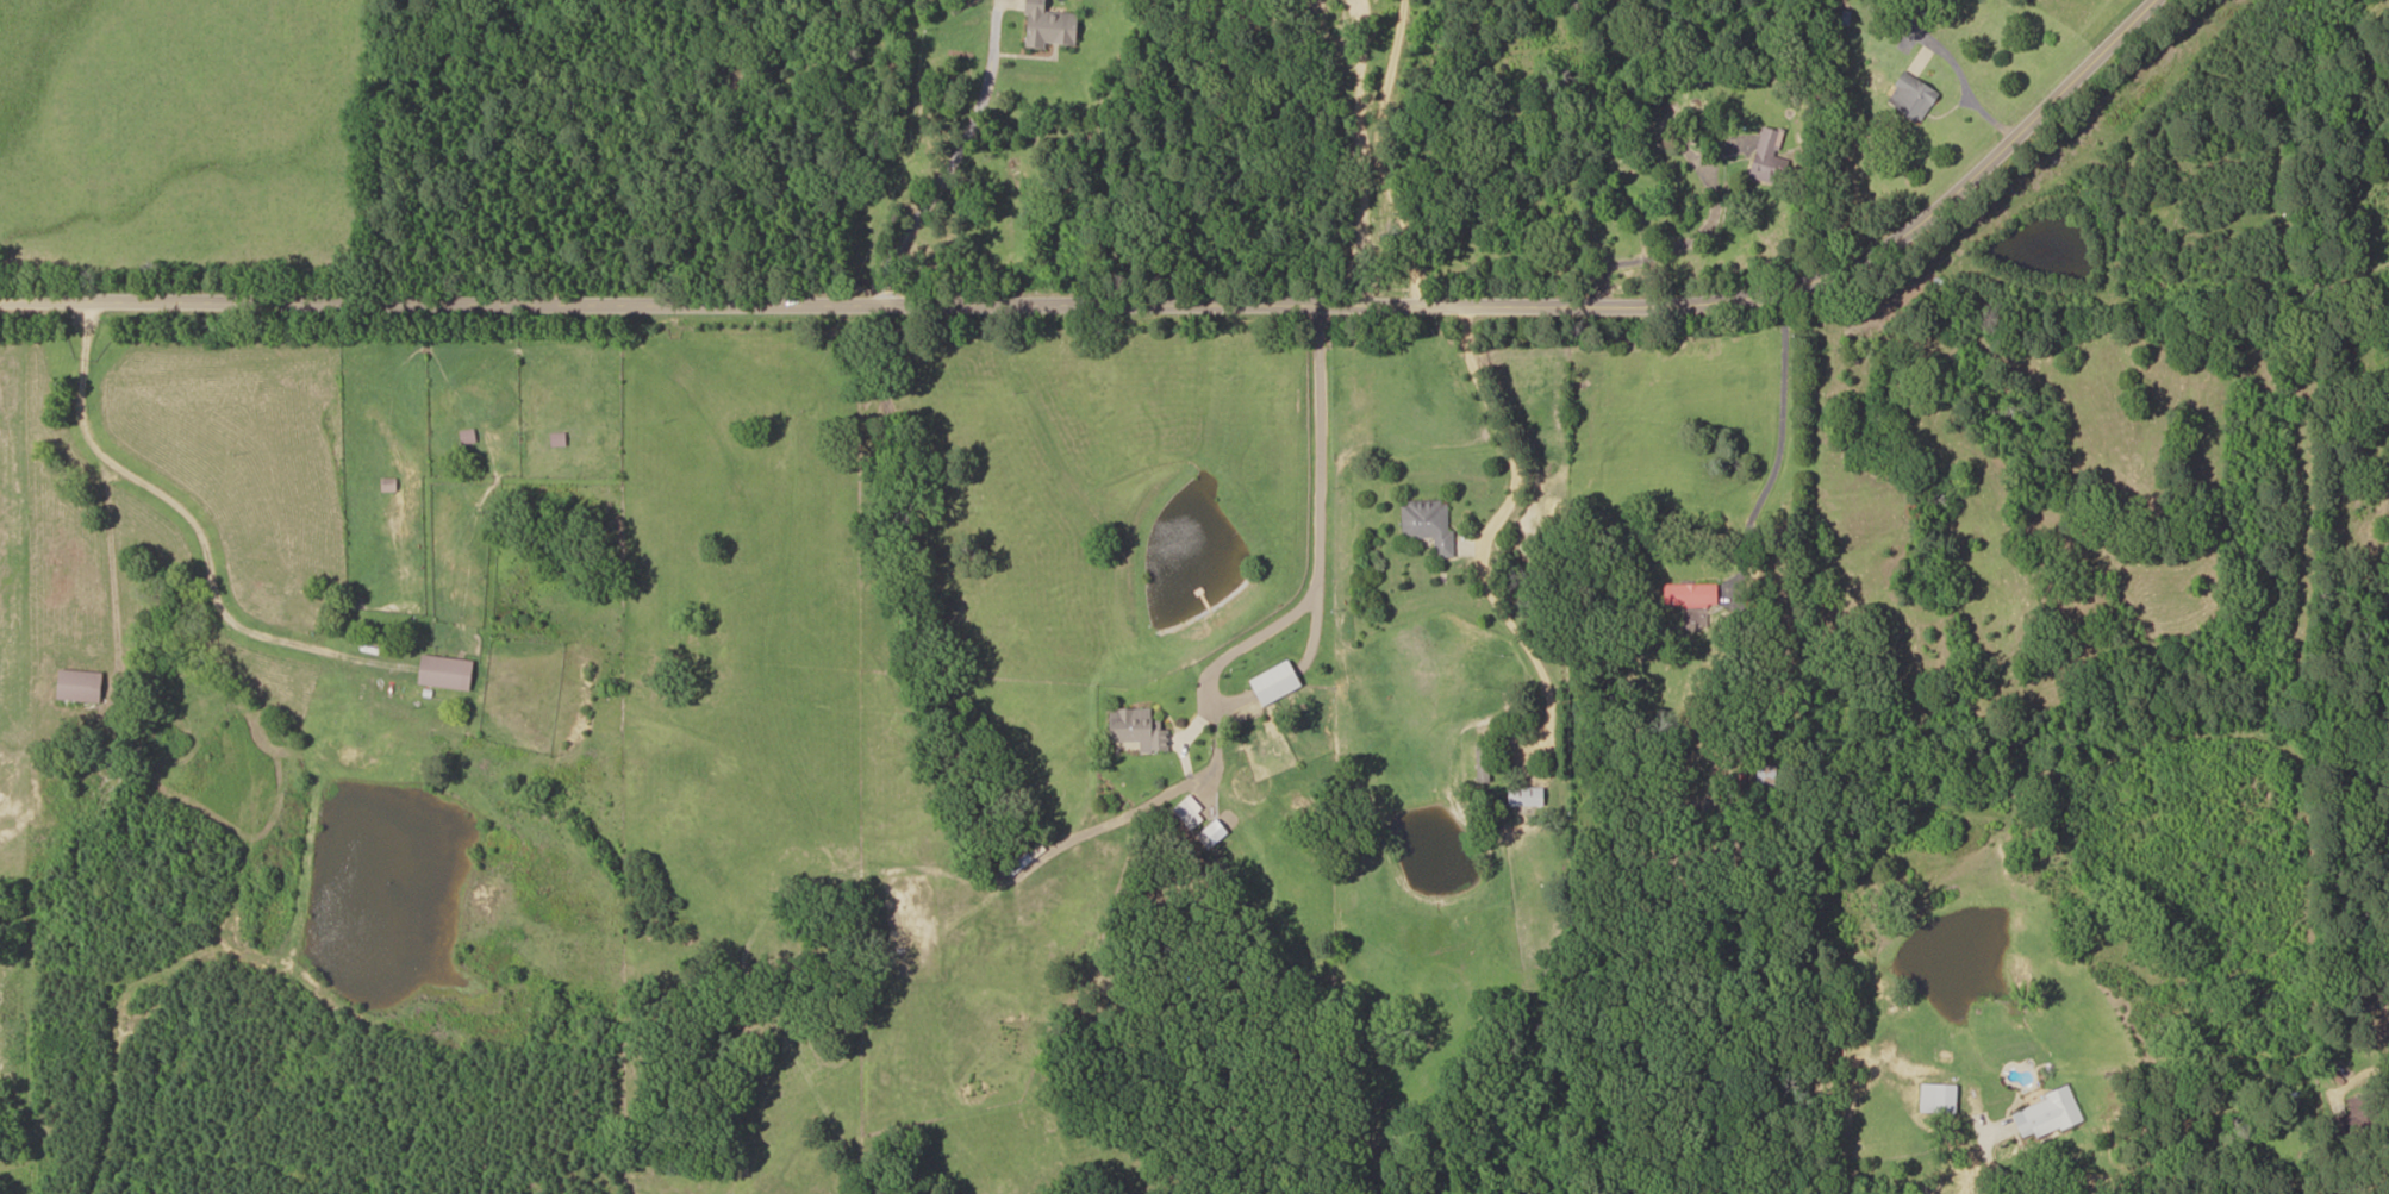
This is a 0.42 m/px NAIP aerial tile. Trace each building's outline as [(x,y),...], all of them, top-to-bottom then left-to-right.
[(1080,46),(1082,15),(1048,13),(1049,0),(1031,0),(1028,49),(1050,50),(1050,44),(1080,46)] [(1884,106),(1921,123),(1937,90),(1900,72),(1884,106)] [(1783,131),(1759,126),(1748,178),(1780,185),(1786,160),(1777,158),(1783,131)] [(462,431),(463,444),(478,443),(477,430),(462,431)] [(1437,558),(1457,558),(1456,530),(1451,530),(1451,501),(1403,501),(1404,538),(1437,538),(1437,558)] [(1720,604),(1720,585),(1667,585),(1667,604),(1720,604)] [(421,685),(473,691),(477,661),(425,654),(421,685)] [(1253,680),(1267,707),(1307,686),(1293,659),(1253,680)] [(104,704),(106,672),(62,670),(60,702),(104,704)] [(1143,751),(1172,751),(1171,729),(1157,729),(1157,708),(1112,709),(1113,743),(1143,742),(1143,751)] [(1777,785),(1779,765),(1760,764),(1758,784),(1777,785)] [(1511,807),(1548,807),(1548,787),(1511,787),(1511,807)] [(1194,829),(1208,817),(1191,797),(1177,809),(1194,829)] [(1010,868),(1016,876),(1036,860),(1029,852),(1010,868)] [(1953,1113),(1954,1084),(1918,1084),(1917,1112),(1953,1113)] [(2081,1119),(2067,1084),(2043,1093),(2045,1099),(2009,1112),(2021,1142),(2081,1119)]
